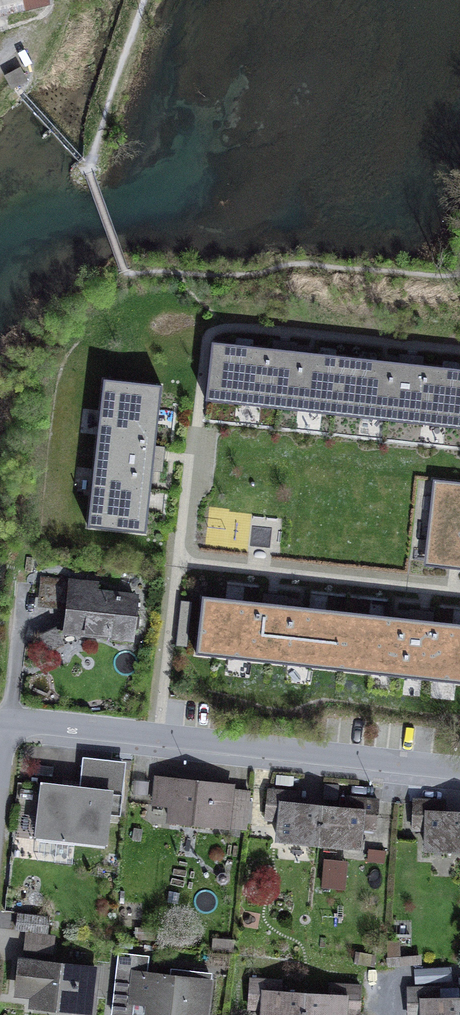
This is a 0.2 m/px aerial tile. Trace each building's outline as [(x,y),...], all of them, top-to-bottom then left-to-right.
[(47,4),(46,0),(0,0),(0,15),(47,4)] [(20,68),(6,76),(13,89),(27,81),(20,68)] [(206,401),(459,429),(459,370),(416,365),(279,350),(212,343),(206,401)] [(104,380),(88,527),(146,533),(162,386),(104,380)] [(433,539),(459,542),(459,483),(439,480),(433,539)] [(39,598),(68,601),(70,582),(41,579),(39,598)] [(87,592),(88,584),(70,582),(68,601),(65,631),(129,638),(134,597),(87,592)] [(196,654),(459,683),(459,624),(429,621),(275,604),(202,596),(196,654)] [(43,652),(62,643),(55,629),(37,637),(43,652)] [(79,789),(108,793),(110,768),(125,769),(126,762),(83,757),(79,789)] [(74,844),(104,848),(108,815),(109,801),(122,802),(125,769),(110,768),(108,793),(79,789),(43,785),(37,840),(39,840),(74,844)] [(170,822),(226,829),(226,827),(227,816),(231,792),(231,788),(157,778),(153,804),(172,807),(170,822)] [(281,820),(279,841),(318,845),(322,806),(298,804),(299,794),(269,791),(267,807),(282,808),(281,820)] [(231,792),(227,816),(246,819),(250,795),(231,792)] [(348,799),(347,808),(322,806),(318,845),(358,849),(360,827),(361,816),(376,817),(378,802),(348,799)] [(108,815),(120,816),(122,802),(109,801),(108,815)] [(427,850),(459,852),(459,813),(444,812),(444,802),(414,801),(413,817),(429,818),(428,829),(427,850)] [(266,818),(281,820),(282,808),(267,807),(266,818)] [(226,827),(245,829),(246,819),(227,816),(226,827)] [(360,827),(375,828),(376,817),(361,816),(360,827)] [(413,829),(428,829),(429,818),(413,817),(413,829)] [(37,860),(72,864),(74,844),(39,840),(37,860)] [(350,882),(352,854),(331,852),(328,880),(350,882)] [(47,933),(49,917),(18,914),(17,930),(47,933)] [(51,952),(52,939),(27,936),(26,949),(51,952)] [(149,1003),(148,1014),(206,1014),(210,975),(172,970),(171,978),(145,975),(135,974),(137,956),(120,954),(116,988),(133,990),(132,1001),(149,1003)] [(145,975),(147,958),(137,956),(135,974),(145,975)] [(91,1012),(96,969),(21,961),(18,988),(35,990),(33,1006),(91,1012)] [(264,1014),(303,1014),(305,994),(280,992),(280,983),(251,981),(250,997),(266,998),(265,1008),(264,1014)] [(331,996),(305,994),(303,1014),(344,1014),(344,1013),(359,1014),(361,988),(331,986),(331,996)] [(113,1014),(122,1014),(130,1014),(141,1014),(148,1014),(149,1003),(132,1001),(133,990),(116,988),(113,1014)] [(439,998),(439,988),(409,989),(409,1014),(459,1014),(459,998),(439,998)] [(250,1007),(265,1008),(266,998),(250,997),(250,1007)]
